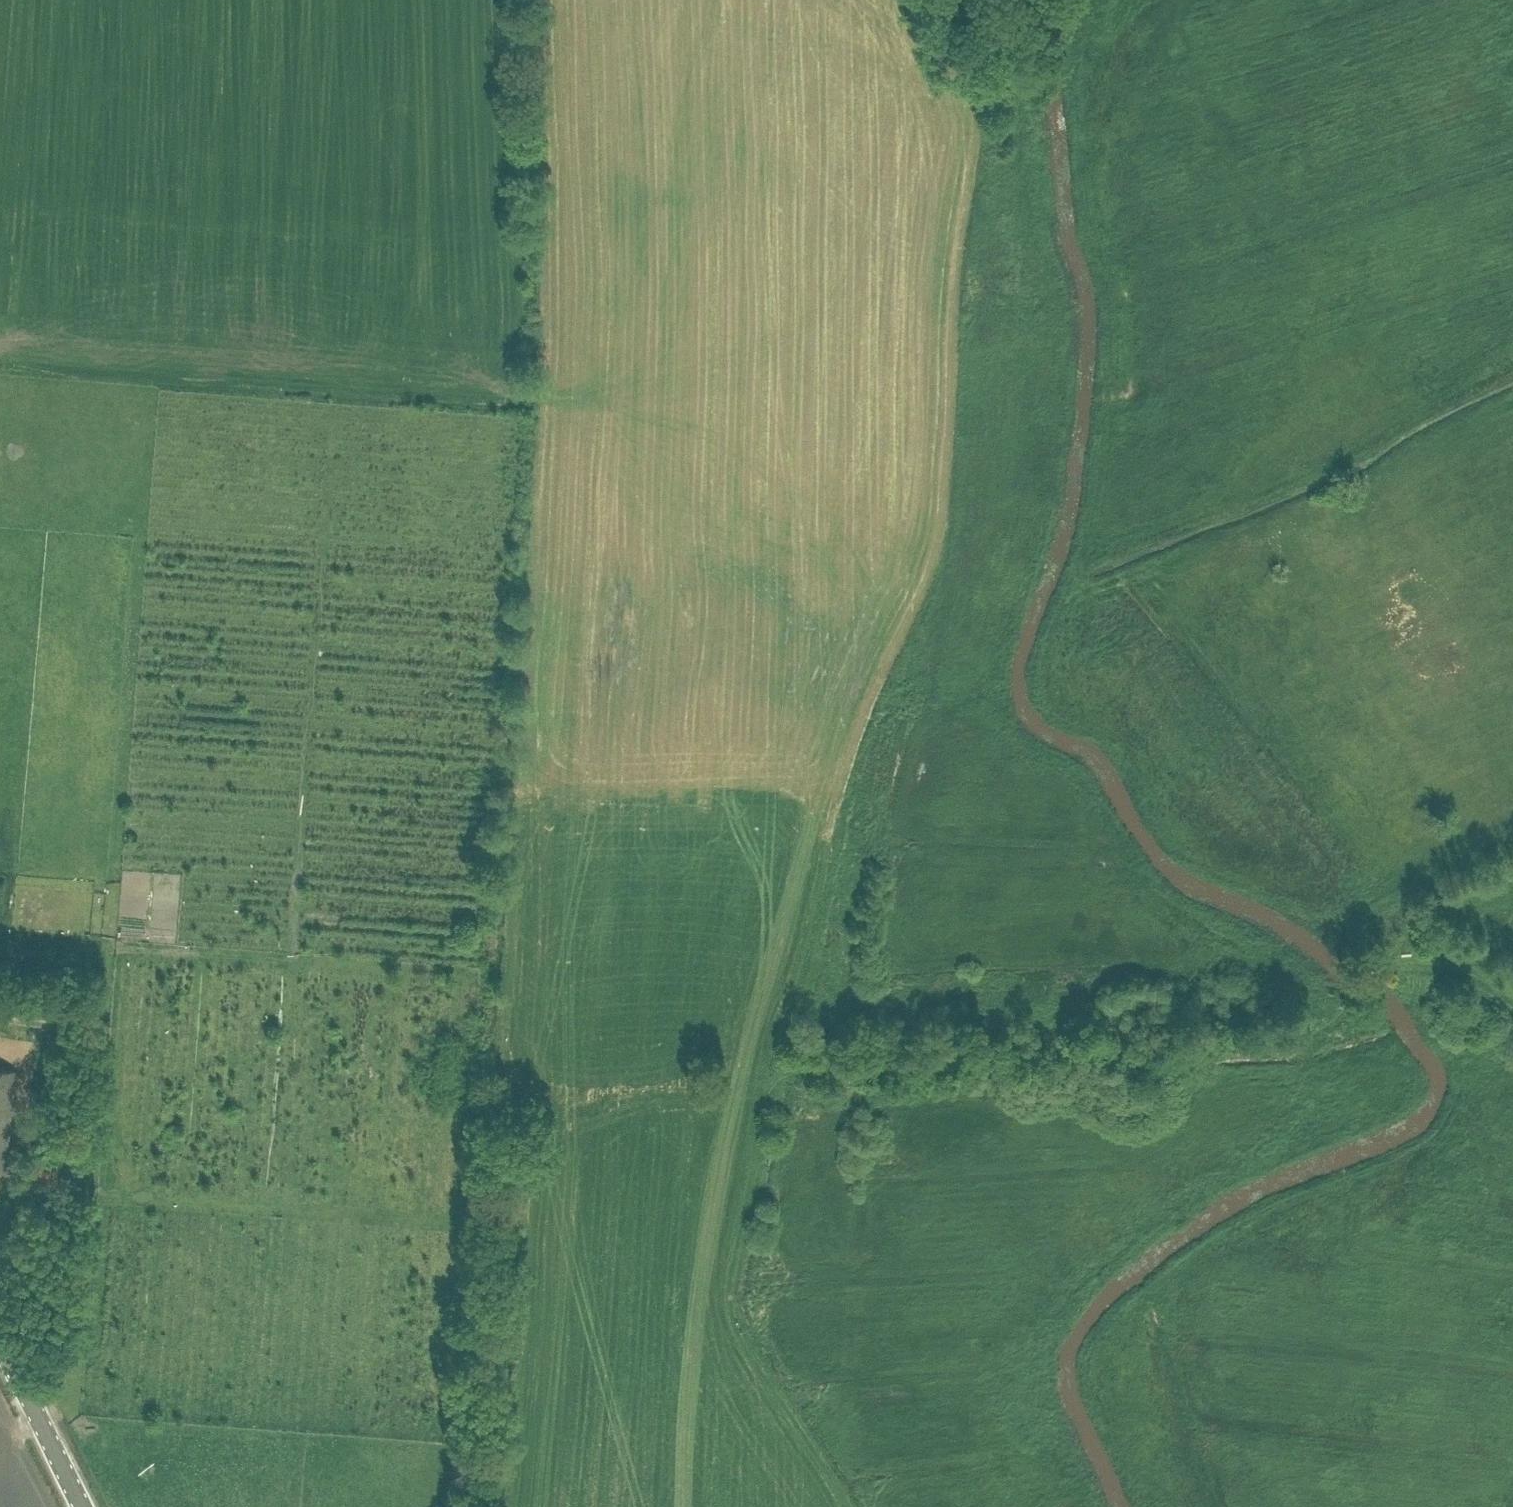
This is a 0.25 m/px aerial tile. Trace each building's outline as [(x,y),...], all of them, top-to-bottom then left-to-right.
[(15,1070),(0,1068),(0,1171),(5,1171),(15,1070)]
